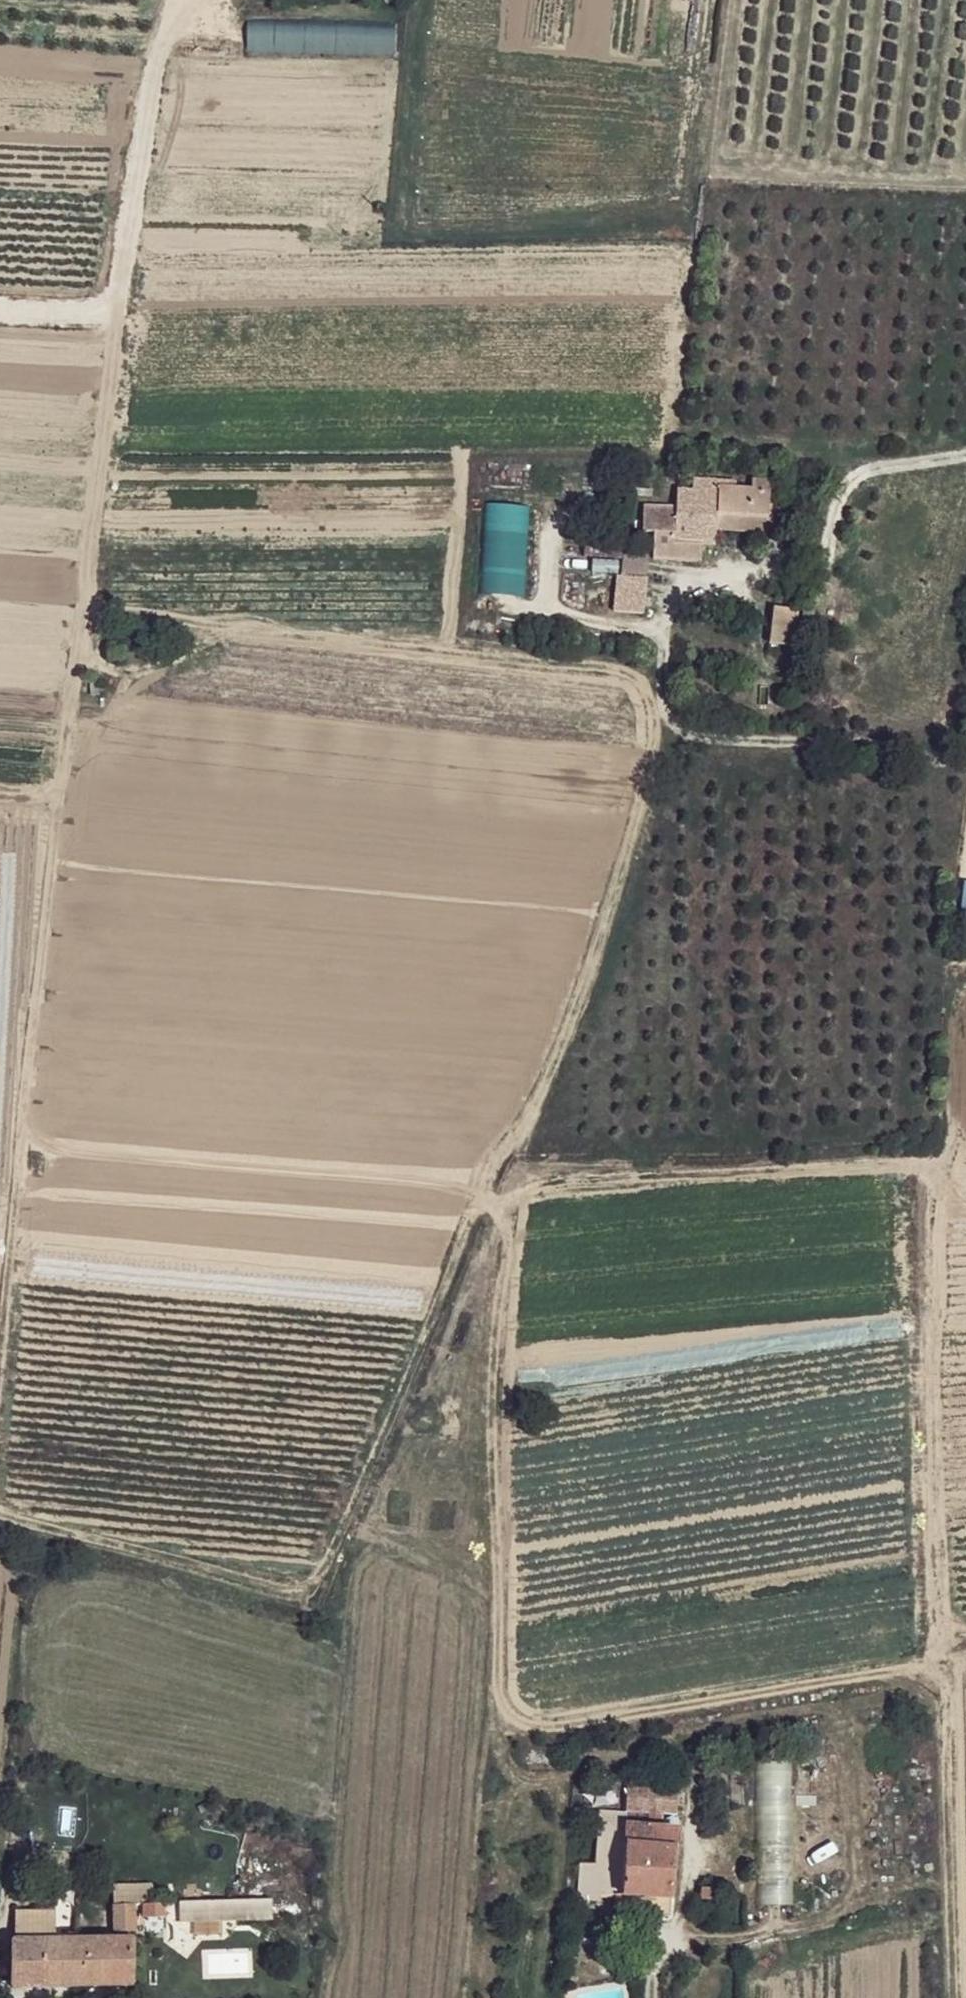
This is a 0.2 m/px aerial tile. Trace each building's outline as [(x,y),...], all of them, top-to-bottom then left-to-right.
[(247,54),(394,52),(393,26),(247,28),(247,54)] [(762,476),(745,476),(744,484),(743,529),(760,531),(762,476)] [(744,484),(721,482),(719,491),(721,528),(743,529),(744,484)] [(719,491),(682,486),(676,537),(716,539),(721,528),(719,491)] [(519,596),(529,506),(482,501),(473,591),(519,596)] [(646,573),(646,554),(621,554),(621,573),(646,573)] [(641,614),(647,578),(617,573),(611,610),(641,614)] [(767,644),(796,644),(796,607),(767,607),(767,644)] [(671,1789),(629,1786),(628,1809),(676,1810),(677,1790),(671,1789)] [(627,1813),(601,1812),(597,1874),(582,1875),(578,1899),(599,1901),(600,1896),(622,1895),(626,1826),(627,1813)] [(674,1829),(626,1826),(622,1895),(671,1898),(674,1829)] [(719,1890),(703,1889),(702,1898),(719,1900),(719,1890)] [(170,1903),(165,1904),(165,1915),(165,1922),(267,1920),(266,1902),(232,1903),(170,1903)] [(133,1904),(114,1905),(114,1932),(132,1931),(133,1904)] [(165,1904),(144,1904),(144,1916),(165,1915),(165,1904)] [(53,1912),(13,1913),(14,1941),(54,1940),(53,1912)] [(14,1941),(11,1942),(12,1989),(134,1984),(132,1938),(54,1940),(14,1941)]
